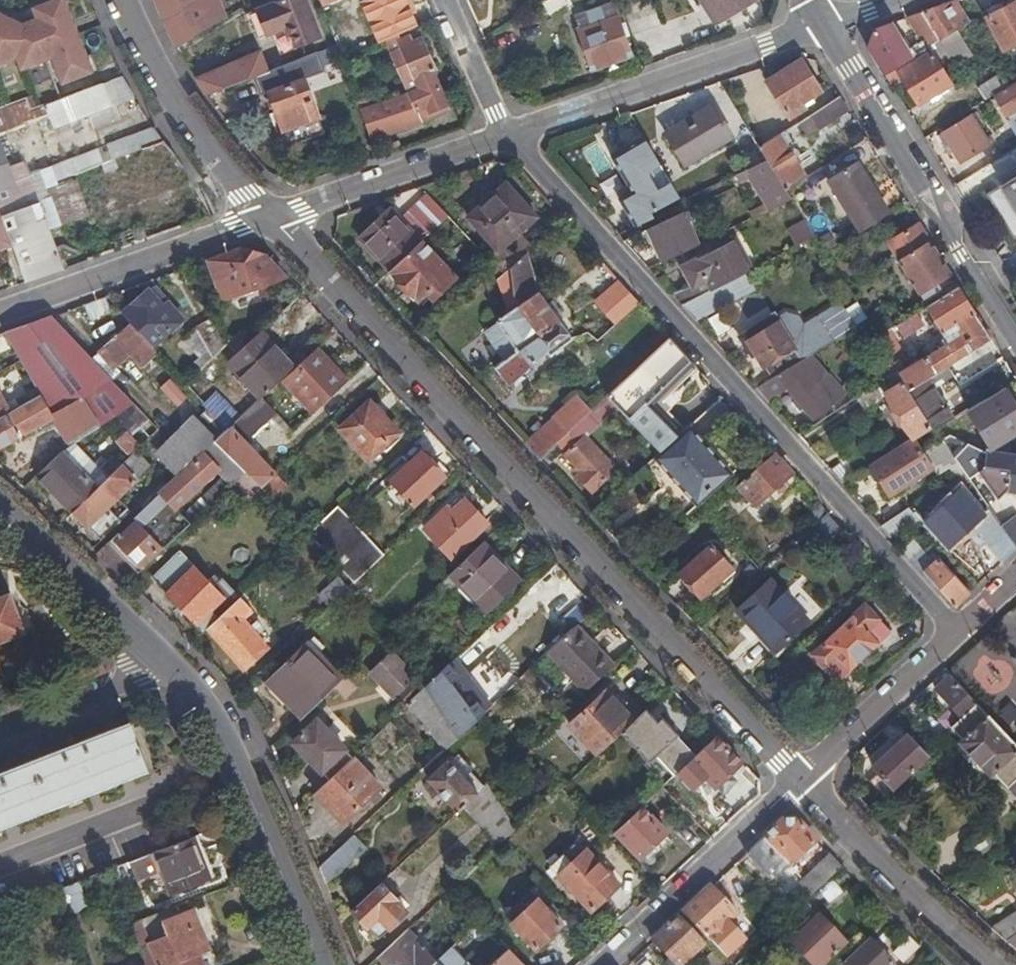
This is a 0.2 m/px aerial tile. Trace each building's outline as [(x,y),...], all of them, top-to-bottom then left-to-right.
[(16,58),(19,67),(52,56),(61,82),(88,72),(63,0),(59,0),(35,9),(38,19),(22,25),(0,11),(0,63),(16,58)] [(177,50),(230,16),(222,0),(154,0),(155,3),(175,46),(177,50)] [(301,0),(291,0),(255,14),(263,41),(284,33),(291,54),(318,44),(301,0)] [(416,28),(404,0),(377,0),(379,4),(383,3),(389,14),(377,19),(386,40),(416,28)] [(632,33),(661,24),(653,0),(630,0),(621,3),(632,33)] [(721,21),(755,0),(708,0),(721,21)] [(910,16),(931,47),(959,30),(961,28),(956,20),(968,13),(959,0),(955,0),(910,16)] [(1015,45),(1015,1),(986,16),(1004,51),(1015,45)] [(594,70),(632,57),(616,9),(604,13),(601,4),(587,9),(590,18),(578,22),(581,29),(579,32),(594,70)] [(968,13),(956,20),(961,28),(972,21),(968,13)] [(869,46),(887,74),(898,68),(917,56),(906,39),(912,36),(908,31),(913,27),(907,17),(879,27),(869,46)] [(419,35),(416,28),(386,40),(403,83),(431,71),(433,70),(421,40),(411,45),(409,39),(419,35)] [(934,52),(939,60),(950,56),(957,67),(976,55),(959,30),(931,47),(934,52)] [(887,74),(893,84),(903,76),(921,103),(954,83),(939,60),(934,52),(901,72),(898,68),(887,74)] [(196,81),(206,96),(267,73),(260,56),(196,81)] [(824,91),(803,59),(771,78),(794,115),(811,105),(809,101),(824,91)] [(408,94),(435,82),(431,71),(403,83),(408,94)] [(980,85),(988,99),(996,94),(1011,84),(1003,71),(980,85)] [(113,108),(133,100),(119,78),(51,103),(60,128),(85,118),(90,129),(117,120),(113,108)] [(1015,109),(1015,81),(1011,84),(996,94),(1009,113),(1015,109)] [(357,104),(371,143),(421,125),(420,123),(449,111),(435,82),(408,94),(409,96),(369,111),(365,102),(357,104)] [(316,120),(303,83),(268,96),(280,134),(316,120)] [(812,133),(851,111),(841,95),(803,119),(812,133)] [(688,162),(734,134),(716,104),(669,133),(688,162)] [(985,133),(972,113),(942,131),(961,161),(978,150),(975,146),(983,141),(980,137),(985,133)] [(766,141),(783,131),(775,119),(758,129),(766,141)] [(104,162),(143,147),(162,141),(151,127),(98,146),(104,162)] [(762,143),(771,158),(790,188),(811,175),(783,131),(766,141),(762,143)] [(670,202),(683,196),(647,134),(613,154),(634,187),(621,194),(637,221),(655,214),(654,209),(670,202)] [(9,198),(45,184),(104,162),(98,146),(10,178),(12,184),(0,188),(0,201),(9,198)] [(12,184),(10,178),(0,147),(0,188),(12,184)] [(771,158),(750,168),(772,204),(793,194),(790,188),(771,158)] [(832,180),(840,194),(870,175),(862,161),(832,180)] [(863,230),(892,213),(870,175),(840,194),(863,230)] [(46,188),(59,225),(83,215),(71,179),(46,188)] [(508,179),(484,202),(489,208),(514,185),(508,179)] [(45,184),(9,198),(13,212),(39,203),(48,228),(59,225),(46,188),(45,184)] [(993,199),(1015,234),(1015,184),(993,199)] [(489,208),(484,202),(470,216),(502,249),(541,212),(514,185),(489,208)] [(429,192),(408,211),(434,197),(429,192)] [(450,215),(434,197),(408,211),(430,234),(450,215)] [(25,281),(62,269),(48,228),(39,203),(13,212),(9,198),(0,201),(0,210),(0,211),(25,281)] [(673,209),(670,202),(654,209),(655,214),(657,217),(673,209)] [(656,242),(665,257),(702,239),(685,207),(645,226),(654,243),(656,242)] [(25,281),(0,211),(0,290),(25,281)] [(361,237),(392,269),(422,241),(398,215),(383,229),(376,223),(361,237)] [(791,227),(798,242),(817,232),(810,221),(808,217),(791,227)] [(920,292),(953,272),(921,221),(888,241),(920,292)] [(718,241),(720,247),(733,240),(730,235),(718,241)] [(710,290),(750,268),(733,240),(720,247),(682,267),(692,287),(694,291),(706,284),(710,290)] [(422,241),(392,269),(420,299),(428,291),(435,297),(457,277),(422,241)] [(539,241),(512,267),(513,293),(542,332),(561,316),(541,288),(539,241)] [(261,281),(287,272),(267,251),(244,246),(212,257),(226,299),(244,293),(256,290),(263,288),(261,281)] [(710,290),(684,305),(698,320),(759,285),(750,268),(710,290)] [(634,303),(614,282),(592,302),(612,322),(634,303)] [(133,321),(154,343),(184,315),(171,301),(167,301),(151,283),(121,309),(133,321)] [(706,284),(694,291),(692,287),(675,294),(684,305),(710,290),(706,284)] [(928,379),(996,340),(962,286),(929,307),(944,330),(941,336),(946,343),(905,373),(914,387),(928,379)] [(256,290),(244,293),(246,298),(257,295),(256,290)] [(572,331),(561,316),(542,332),(513,293),(505,299),(512,309),(499,319),(500,321),(519,347),(507,357),(496,366),(510,384),(544,354),(572,331)] [(108,373),(93,357),(51,312),(29,320),(81,396),(113,379),(108,373)] [(229,342),(214,312),(194,324),(177,341),(201,365),(229,342)] [(920,312),(902,324),(909,337),(928,325),(920,312)] [(754,335),(777,373),(814,352),(854,328),(847,316),(798,346),(781,318),(754,335)] [(874,325),(881,337),(894,329),(897,326),(890,316),(874,325)] [(29,320),(4,329),(21,359),(41,394),(51,412),(81,396),(29,320)] [(143,360),(158,348),(154,343),(133,321),(101,350),(117,365),(133,350),(143,360)] [(487,332),(507,357),(519,347),(500,321),(487,332)] [(590,325),(588,329),(598,335),(602,332),(590,325)] [(243,329),(229,342),(240,352),(253,339),(243,329)] [(892,354),(898,364),(909,356),(894,329),(881,337),(886,345),(892,354)] [(267,332),(260,339),(270,348),(277,343),(267,332)] [(695,359),(673,335),(668,340),(610,394),(620,405),(646,434),(662,451),(688,427),(658,394),(695,359)] [(285,375),(296,364),(277,343),(270,348),(260,339),(234,363),(263,395),(285,375)] [(887,358),(892,354),(886,345),(881,349),(887,358)] [(324,360),(313,348),(296,364),(285,375),(316,408),(349,377),(329,358),(324,360)] [(101,350),(93,357),(108,373),(117,365),(101,350)] [(777,373),(757,385),(770,399),(790,386),(800,396),(808,405),(818,415),(848,393),(832,373),(830,374),(814,352),(777,373)] [(904,374),(898,364),(892,354),(887,358),(880,362),(891,381),(904,374)] [(919,439),(938,428),(941,427),(914,387),(905,373),(904,374),(891,381),(863,398),(868,408),(891,396),(919,439)] [(941,427),(952,420),(928,379),(914,387),(941,427)] [(1010,386),(973,408),(995,443),(1015,430),(1015,396),(1010,386)] [(10,412),(0,393),(0,417),(10,412)] [(54,417),(51,412),(41,394),(10,412),(0,417),(0,447),(54,417)] [(577,394),(527,442),(542,458),(562,439),(593,410),(577,394)] [(593,410),(562,439),(572,450),(569,452),(582,465),(585,468),(579,474),(595,490),(620,466),(589,434),(620,405),(610,394),(593,410)] [(263,395),(232,426),(217,440),(246,471),(261,486),(263,485),(277,471),(249,441),(280,412),(263,395)] [(51,412),(54,417),(56,415),(72,443),(99,425),(81,396),(51,412)] [(160,428),(129,396),(99,425),(108,419),(116,415),(122,422),(137,438),(143,445),(160,428)] [(808,405),(800,396),(796,399),(804,408),(808,405)] [(368,456),(398,427),(370,399),(340,427),(368,456)] [(175,445),(192,463),(205,451),(217,440),(232,426),(215,408),(175,445)] [(116,415),(108,419),(115,428),(122,422),(116,415)] [(735,470),(692,423),(688,427),(662,451),(657,456),(699,502),(735,470)] [(651,461),(657,456),(662,451),(646,434),(635,443),(651,461)] [(143,445),(137,438),(129,445),(136,451),(137,451),(143,445)] [(217,440),(205,451),(220,466),(228,474),(236,481),(246,471),(217,440)] [(918,440),(874,466),(894,497),(936,473),(940,479),(956,469),(939,443),(924,452),(918,440)] [(23,486),(36,473),(58,452),(48,443),(32,459),(31,458),(12,476),(23,486)] [(165,455),(182,473),(192,463),(175,445),(165,455)] [(425,451),(423,449),(392,477),(415,500),(445,471),(436,462),(437,456),(430,450),(425,451)] [(795,471),(777,450),(739,484),(758,504),(769,494),(779,504),(800,485),(791,475),(795,471)] [(991,451),(989,450),(987,466),(982,470),(999,495),(1010,489),(1015,490),(1015,454),(991,451)] [(106,545),(97,553),(130,582),(192,523),(184,515),(177,508),(220,466),(205,451),(192,463),(182,473),(136,516),(139,520),(122,535),(119,533),(106,545)] [(136,451),(103,482),(117,497),(150,465),(137,451),(136,451)] [(72,511),(96,488),(58,452),(36,473),(72,511)] [(699,502),(657,456),(651,461),(645,467),(688,513),(699,502)] [(576,470),(579,474),(585,468),(582,465),(576,470)] [(255,501),(267,489),(263,485),(261,486),(246,471),(236,481),(255,501)] [(192,523),(236,481),(228,474),(184,515),(192,523)] [(1008,559),(1015,551),(1015,543),(1005,527),(973,479),(954,495),(952,493),(933,511),(930,509),(925,514),(954,545),(981,519),(1008,559)] [(103,482),(96,488),(72,511),(101,539),(117,523),(108,513),(120,500),(117,497),(103,482)] [(739,484),(733,490),(751,510),(758,504),(739,484)] [(465,494),(452,507),(448,503),(424,526),(452,558),(491,522),(465,494)] [(354,579),(385,551),(338,503),(309,531),(354,579)] [(913,510),(885,526),(893,536),(920,520),(913,510)] [(1015,543),(1015,520),(1005,527),(1015,543)] [(485,541),(451,573),(487,609),(521,578),(485,541)] [(708,590),(734,567),(712,542),(682,568),(686,572),(683,575),(693,586),(695,585),(696,586),(703,594),(708,590)] [(957,606),(971,593),(941,559),(936,564),(920,546),(910,555),(957,606)] [(193,623),(203,632),(209,626),(240,596),(221,577),(212,584),(181,552),(155,578),(195,621),(193,623)] [(363,572),(354,580),(360,589),(371,582),(363,572)] [(330,602),(349,585),(338,574),(320,592),(330,602)] [(778,647),(808,619),(770,577),(737,608),(752,624),(755,622),(778,647)] [(696,586),(691,591),(703,604),(712,596),(708,590),(703,594),(696,586)] [(240,596),(209,626),(247,666),(270,643),(247,619),(257,609),(243,594),(240,596)] [(9,617),(26,610),(21,607),(16,595),(10,598),(8,595),(1,597),(9,617)] [(23,634),(23,633),(33,629),(26,610),(9,617),(1,597),(0,598),(0,644),(23,634)] [(893,631),(865,602),(810,655),(838,683),(893,631)] [(554,641),(576,620),(562,605),(541,627),(554,641)] [(616,662),(579,622),(542,656),(562,677),(569,672),(587,689),(616,662)] [(271,677),(304,714),(345,675),(311,639),(271,677)] [(408,703),(425,687),(390,651),(370,671),(396,697),(399,694),(408,703)] [(456,736),(479,714),(486,708),(477,697),(470,703),(452,681),(461,672),(452,662),(426,686),(456,736)] [(503,692),(516,680),(509,673),(496,685),(503,692)] [(944,698),(961,716),(977,701),(954,675),(941,687),(948,694),(944,698)] [(571,723),(598,752),(619,732),(634,718),(624,707),(629,702),(612,685),(571,723)] [(430,731),(445,747),(456,736),(426,686),(425,687),(408,703),(407,704),(432,730),(430,731)] [(961,716),(958,719),(952,725),(964,738),(960,742),(991,775),(995,772),(1015,794),(1015,742),(1014,740),(977,701),(961,716)] [(680,768),(696,753),(662,715),(657,720),(645,707),(634,718),(619,732),(666,782),(680,768)] [(938,720),(947,729),(952,725),(958,719),(949,710),(938,720)] [(346,761),(353,755),(319,718),(295,739),(322,768),(319,771),(327,779),(346,761)] [(0,773),(0,828),(12,823),(95,790),(149,769),(129,721),(116,726),(115,728),(0,773)] [(871,763),(892,786),(927,754),(925,750),(906,731),(871,763)] [(718,733),(696,753),(680,768),(711,800),(734,777),(729,771),(742,758),(718,733)] [(464,778),(469,772),(473,769),(457,753),(448,761),(464,778)] [(456,812),(483,786),(469,772),(464,778),(448,761),(447,760),(426,779),(456,812)] [(373,791),(346,761),(327,779),(309,797),(335,827),(373,791)] [(666,831),(642,804),(615,829),(640,856),(666,831)] [(785,872),(819,840),(799,820),(781,820),(745,853),(768,878),(780,867),(785,872)] [(367,842),(356,830),(319,864),(326,881),(367,842)] [(666,831),(640,856),(647,863),(673,838),(666,831)] [(213,877),(196,834),(131,859),(139,876),(164,866),(175,892),(213,877)] [(589,912),(618,885),(585,851),(571,864),(563,855),(550,868),(589,912)] [(799,881),(812,895),(844,865),(830,851),(799,881)] [(821,889),(831,901),(845,890),(835,878),(821,889)] [(85,905),(75,880),(56,888),(66,912),(85,905)] [(382,882),(353,908),(379,936),(407,909),(382,882)] [(737,914),(710,886),(683,911),(710,940),(737,914)] [(537,946),(564,921),(540,895),(513,920),(537,946)] [(807,900),(789,916),(787,919),(798,931),(790,939),(815,964),(824,964),(827,962),(837,952),(847,943),(822,917),(815,923),(811,918),(818,911),(807,900)] [(1015,931),(1015,908),(990,924),(1005,938),(1015,931)] [(162,922),(167,936),(149,944),(157,964),(202,964),(197,953),(206,950),(192,910),(162,922)] [(158,913),(129,923),(149,964),(157,964),(149,944),(167,936),(162,922),(158,913)] [(679,915),(653,940),(678,964),(683,964),(706,943),(679,915)] [(438,960),(408,927),(379,954),(389,964),(433,964),(438,960)] [(1005,938),(1015,947),(1015,931),(1005,938)] [(871,941),(846,964),(895,964),(871,941)] [(455,944),(438,960),(443,964),(475,964),(455,944)] [(491,964),(528,964),(511,947),(491,964)] [(827,962),(830,964),(836,964),(843,958),(837,952),(827,962)]
